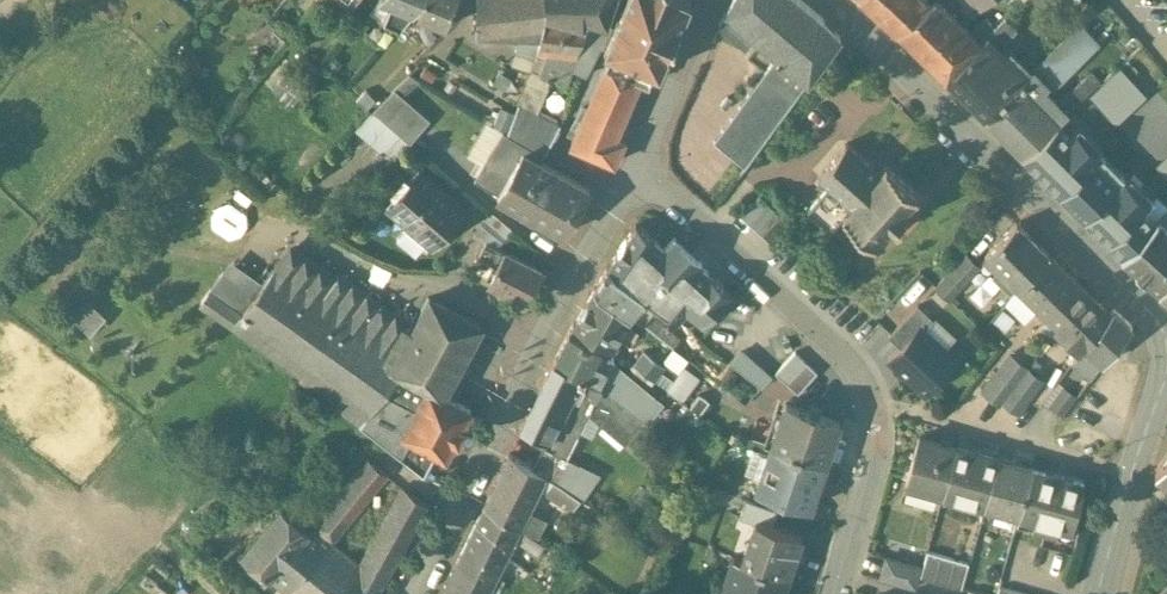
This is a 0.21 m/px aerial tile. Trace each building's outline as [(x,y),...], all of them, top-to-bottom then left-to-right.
[(384,12),(396,17),(400,20),(415,0),(389,0),(384,12)] [(419,2),(447,14),(452,0),(419,0),(419,2)] [(477,17),(474,17),(474,25),(486,26),(486,21),(516,22),(542,23),(546,1),(546,0),(477,0),(477,17)] [(584,0),(546,0),(546,1),(585,11),(585,9),(584,0)] [(585,9),(587,3),(592,4),(607,9),(611,0),(584,0),(585,9)] [(605,36),(613,39),(654,57),(660,59),(670,37),(682,10),(681,10),(686,0),(621,0),(605,36)] [(817,0),(725,0),(719,12),(768,54),(777,41),(808,67),(840,23),(821,3),(817,0)] [(895,17),(897,16),(916,0),(877,0),(895,17)] [(897,16),(929,47),(963,13),(950,0),(916,0),(897,16)] [(976,12),(978,20),(984,25),(988,21),(1001,7),(995,0),(988,0),(976,12)] [(585,11),(546,1),(542,23),(539,39),(540,39),(549,40),(548,48),(560,49),(561,41),(577,43),(589,10),(585,9),(585,11)] [(607,9),(592,4),(577,43),(572,56),(588,62),(597,45),(612,10),(607,9)] [(1001,7),(988,21),(1001,34),(1017,17),(1004,4),(1001,7)] [(1080,9),(1018,71),(1038,90),(1099,28),(1080,9)] [(963,13),(929,47),(946,65),(984,25),(978,20),(974,23),(963,13)] [(984,25),(946,65),(985,104),(1017,72),(1016,70),(1026,59),(1001,34),(988,21),(984,25)] [(542,23),(516,22),(516,39),(511,52),(532,59),(540,39),(539,39),(542,23)] [(654,57),(613,39),(606,55),(639,69),(647,73),(654,57)] [(768,54),(715,129),(745,154),(808,67),(777,41),(768,54)] [(1120,53),(1089,81),(1115,108),(1145,80),(1120,53)] [(639,69),(606,55),(572,132),(614,150),(624,126),(616,122),(639,69)] [(1091,58),(1072,77),(1081,86),(1100,67),(1091,58)] [(410,62),(392,79),(374,99),(409,130),(427,110),(400,86),(421,69),(410,62)] [(1017,72),(985,104),(1023,141),(1056,108),(1038,90),(1018,71),(1017,72)] [(562,113),(520,89),(507,122),(545,144),(546,143),(562,113)] [(409,130),(374,99),(354,121),(391,152),(409,130)] [(1143,194),(1149,188),(1075,114),(1068,120),(1056,108),(1023,141),(1121,240),(1155,206),(1143,194)] [(507,122),(504,119),(496,132),(509,140),(510,140),(520,146),(523,139),(542,150),(545,144),(507,122)] [(880,158),(847,129),(818,162),(829,172),(809,195),(830,214),(843,199),(875,228),(892,209),(896,212),(905,202),(901,199),(918,179),(886,150),(880,158)] [(542,150),(523,139),(520,146),(510,140),(509,140),(496,132),(476,167),(500,181),(498,183),(565,221),(590,177),(542,150)] [(1155,150),(1166,161),(1166,138),(1155,150)] [(467,197),(420,157),(387,195),(408,214),(413,208),(438,230),(467,197)] [(759,182),(740,202),(761,221),(780,201),(759,182)] [(1121,240),(1159,274),(1166,264),(1166,212),(1166,197),(1165,195),(1155,206),(1121,240)] [(511,217),(492,199),(475,221),(486,229),(496,235),(511,217)] [(780,201),(761,221),(771,231),(790,211),(780,201)] [(1017,208),(984,240),(1017,273),(1019,271),(1049,240),(1017,208)] [(655,227),(637,210),(608,253),(658,292),(677,306),(686,295),(702,308),(715,293),(712,290),(724,277),(731,282),(732,281),(710,261),(700,252),(702,249),(675,224),(664,236),(655,227)] [(543,258),(506,238),(505,240),(496,235),(486,229),(479,244),(498,254),(490,269),(527,288),(543,258)] [(394,302),(341,264),(335,265),(297,238),(288,239),(275,259),(407,352),(413,344),(453,365),(481,313),(430,285),(411,319),(406,317),(401,313),(402,312),(401,310),(395,306),(394,302)] [(965,240),(936,271),(949,283),(978,252),(965,240)] [(1049,240),(1019,271),(1046,298),(1076,266),(1049,240)] [(658,292),(608,253),(596,275),(632,302),(643,311),(650,302),(658,292)] [(275,259),(274,258),(263,271),(264,272),(255,283),(241,303),(210,280),(201,292),(207,297),(210,294),(234,312),(233,314),(235,315),(235,314),(250,325),(250,326),(252,327),(253,327),(268,338),(271,340),(286,350),(286,351),(288,353),(288,352),(304,363),(300,367),(301,368),(302,367),(313,376),(314,378),(314,377),(425,463),(438,438),(404,420),(429,374),(444,382),(453,365),(413,344),(407,352),(275,259)] [(255,283),(224,261),(210,280),(241,303),(255,283)] [(1159,274),(1166,281),(1166,264),(1159,274)] [(1076,266),(1046,298),(1082,334),(1083,335),(1086,331),(1086,330),(1109,299),(1076,266)] [(632,302),(596,275),(574,312),(604,331),(612,336),(619,324),(631,331),(638,318),(625,312),(632,302)] [(87,289),(73,306),(89,320),(103,304),(87,289)] [(902,307),(888,322),(901,334),(920,312),(924,315),(933,305),(918,291),(902,307)] [(1109,299),(1086,330),(1086,331),(1083,335),(1082,334),(1073,345),(1092,361),(1103,347),(1104,347),(1131,310),(1113,293),(1109,299)] [(902,307),(891,298),(878,312),(888,322),(902,307)] [(679,326),(650,302),(643,311),(673,334),(679,326)] [(924,315),(920,312),(901,334),(890,346),(925,378),(955,345),(924,315)] [(601,337),(569,321),(555,349),(602,374),(645,409),(660,390),(635,369),(635,370),(613,352),(615,348),(612,336),(604,331),(601,337)] [(744,332),(730,346),(759,373),(772,359),(744,332)] [(671,337),(663,347),(678,358),(665,374),(682,386),(702,359),(671,337)] [(664,354),(644,338),(634,352),(654,367),(664,354)] [(778,357),(776,359),(787,370),(807,349),(795,338),(778,357)] [(1010,340),(982,376),(999,389),(1002,386),(1027,353),(1010,340)] [(538,383),(587,406),(602,374),(555,349),(538,383)] [(807,349),(787,370),(798,380),(817,359),(807,349)] [(1027,353),(1002,386),(1017,397),(1041,364),(1027,353)] [(1057,365),(1042,385),(1061,400),(1077,380),(1057,365)] [(444,382),(429,374),(404,420),(438,438),(446,443),(455,426),(458,428),(465,415),(462,413),(471,397),(444,382)] [(587,406),(538,383),(523,415),(535,422),(536,421),(548,427),(571,439),(587,406)] [(840,408),(786,389),(772,430),(826,449),(840,408)] [(548,427),(536,421),(535,422),(531,430),(543,436),(544,434),(548,427)] [(956,433),(919,422),(906,469),(943,479),(956,433)] [(571,439),(548,427),(544,434),(567,446),(568,445),(571,439)] [(826,449),(772,430),(757,474),(811,492),(826,449)] [(998,444),(956,433),(943,479),(985,490),(998,444)] [(567,446),(544,434),(543,436),(533,455),(546,464),(564,474),(576,450),(568,445),(567,446)] [(1155,457),(1166,466),(1166,439),(1155,457)] [(533,455),(510,441),(485,493),(521,516),(546,464),(533,455)] [(1032,454),(998,444),(985,490),(1019,500),(1032,454)] [(369,447),(313,515),(333,531),(389,463),(369,447)] [(1073,465),(1046,458),(1032,455),(1033,454),(1032,454),(1019,500),(1035,504),(1034,510),(1057,516),(1059,511),(1072,514),(1084,469),(1073,466),(1073,465)] [(403,474),(360,553),(385,573),(429,494),(403,474)] [(778,496),(746,485),(740,501),(756,507),(756,505),(773,510),(778,496)] [(465,535),(502,555),(516,525),(521,516),(485,493),(465,535)] [(282,497),(242,544),(271,568),(311,522),(309,520),(282,497)] [(773,510),(756,505),(756,507),(749,525),(758,528),(751,547),(788,560),(801,520),(773,510)] [(313,515),(309,520),(311,522),(271,568),(302,593),(374,593),(385,573),(360,553),(333,531),(313,515)] [(540,528),(521,516),(516,525),(527,532),(512,564),(526,571),(530,561),(532,562),(533,560),(531,559),(536,550),(553,562),(566,546),(540,528)] [(465,535),(445,574),(450,577),(471,591),(476,593),(482,593),(492,575),(499,579),(504,568),(497,564),(502,555),(465,535)] [(969,548),(927,536),(920,562),(962,573),(969,548)] [(734,541),(716,593),(776,593),(788,560),(751,547),(734,541)] [(921,551),(886,542),(881,563),(915,572),(921,551)] [(1158,577),(1166,586),(1166,568),(1158,577)] [(999,571),(993,593),(1053,593),(1055,586),(999,571)] [(450,577),(439,593),(473,593),(470,592),(471,591),(450,577)]
